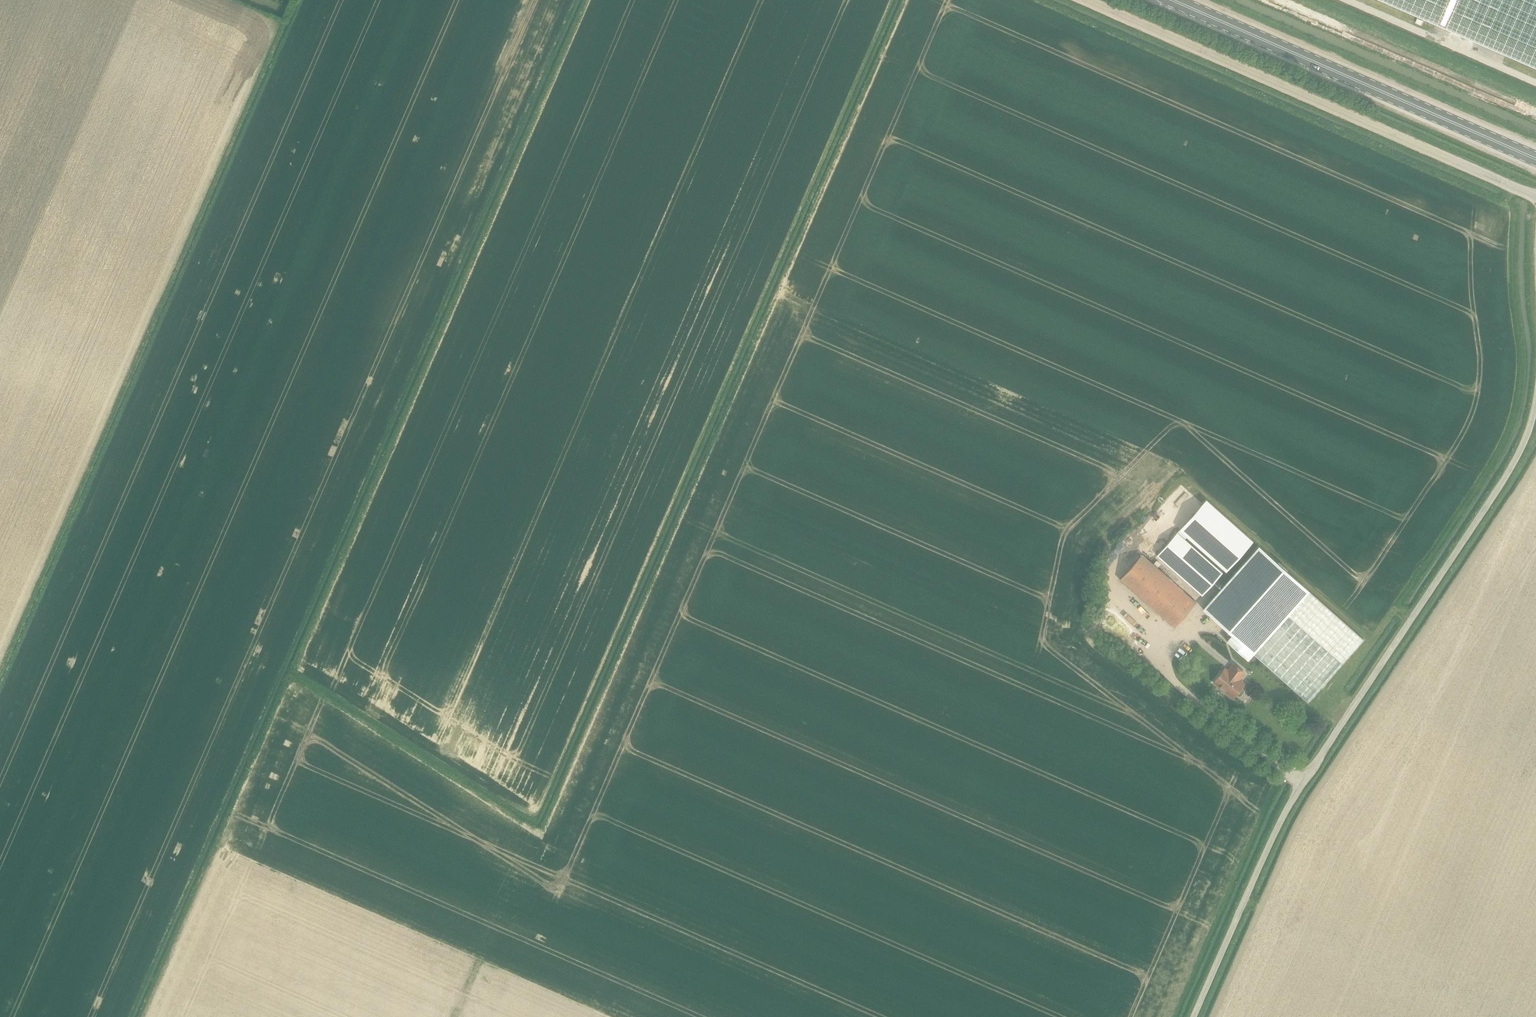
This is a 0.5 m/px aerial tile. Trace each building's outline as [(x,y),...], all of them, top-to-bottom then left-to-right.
[(1535,67),(1535,0),(1382,0),(1535,67)] [(1185,539),(1188,536),(1225,570),(1251,540),(1207,500),(1178,532),(1185,539)] [(1157,556),(1201,596),(1222,573),(1178,532),(1157,556)] [(1259,546),(1203,609),(1232,635),(1227,641),(1248,660),(1253,653),(1308,702),(1364,639),(1259,546)] [(1142,555),(1120,580),(1174,627),(1196,603),(1142,555)] [(1226,668),(1213,683),(1233,699),(1237,695),(1239,696),(1241,696),(1244,692),(1244,690),(1242,688),(1246,684),(1241,680),(1246,674),(1233,663),(1228,670),(1226,668)]
